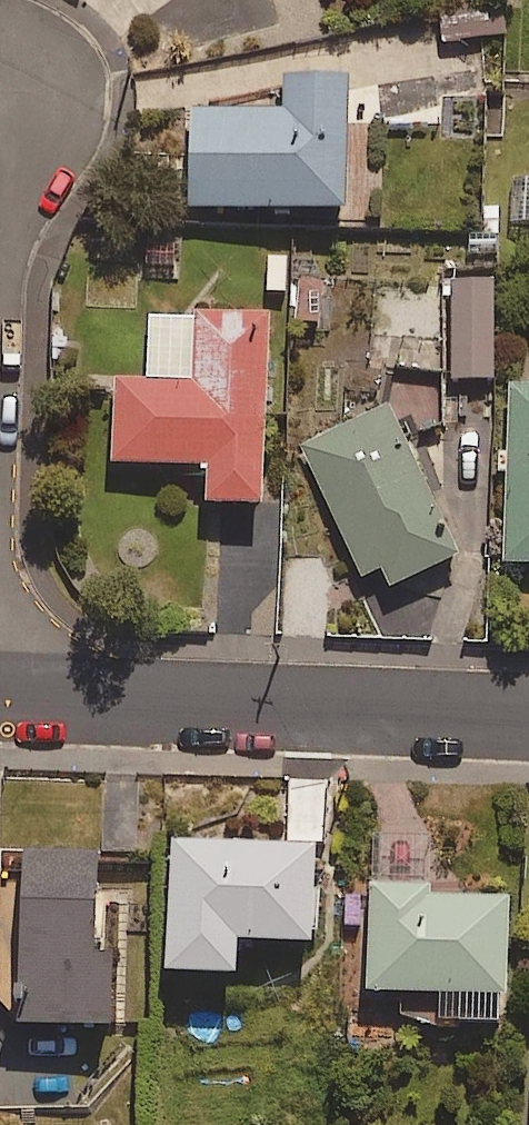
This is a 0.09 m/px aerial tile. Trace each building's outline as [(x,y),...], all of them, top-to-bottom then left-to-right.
[(502,0),(494,0),(438,7),(442,40),(506,33),(502,0)] [(349,78),(284,77),(284,110),(193,110),(192,207),(348,208),(349,78)] [(494,281),(453,280),(450,378),(492,379),(494,281)] [(438,291),(376,293),(379,368),(441,366),(438,291)] [(269,317),(151,313),(149,379),(117,378),(114,462),(210,465),(209,503),(264,504),(269,317)] [(510,386),(506,563),(528,564),(528,386),(510,386)] [(457,559),(393,406),(304,443),(360,577),(382,568),(390,587),(457,559)] [(316,943),(316,844),(173,844),(172,980),(241,980),(241,943),(316,943)] [(98,852),(25,851),(22,1024),(112,1026),(114,954),(96,954),(98,852)] [(500,1025),(501,994),(508,994),(510,898),(430,896),(430,885),(373,884),(371,992),(442,993),(442,1024),(500,1025)]
